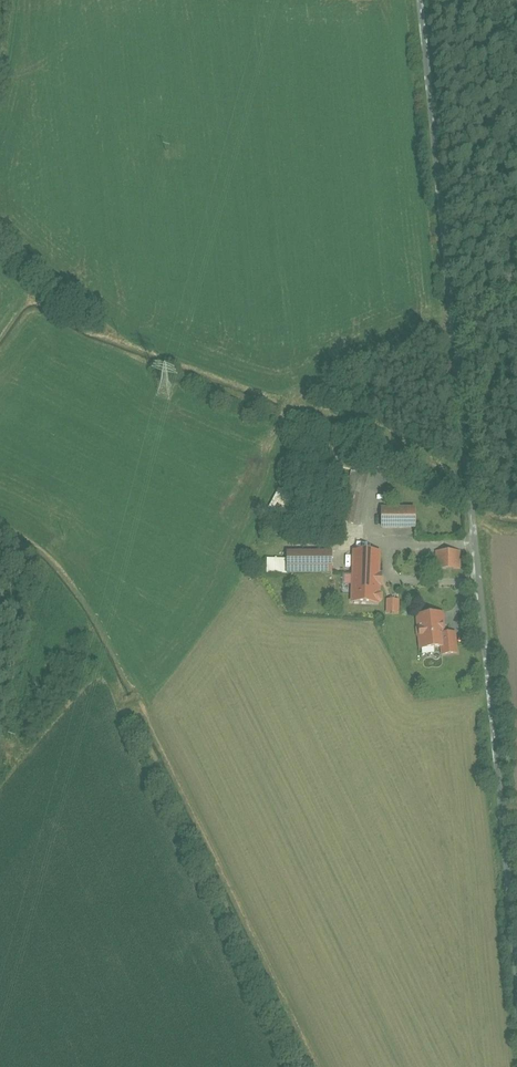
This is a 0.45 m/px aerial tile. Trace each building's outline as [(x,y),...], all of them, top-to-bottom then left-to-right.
[(382,508),(382,529),(417,529),(417,508),(382,508)] [(462,550),(435,551),(435,569),(462,568),(462,550)] [(383,552),(354,551),(352,604),(381,605),(383,552)] [(290,574),(290,575),(335,574),(335,552),(310,552),(297,553),(290,553),(290,560),(290,574)] [(346,552),(335,552),(335,574),(352,574),(352,557),(352,554),(350,552),(346,552)] [(290,574),(290,560),(281,560),(282,574),(290,574)] [(401,600),(386,600),(386,614),(401,614),(401,600)] [(442,612),(417,615),(421,650),(423,650),(436,649),(442,648),(443,656),(458,655),(456,636),(445,637),(442,612)]
